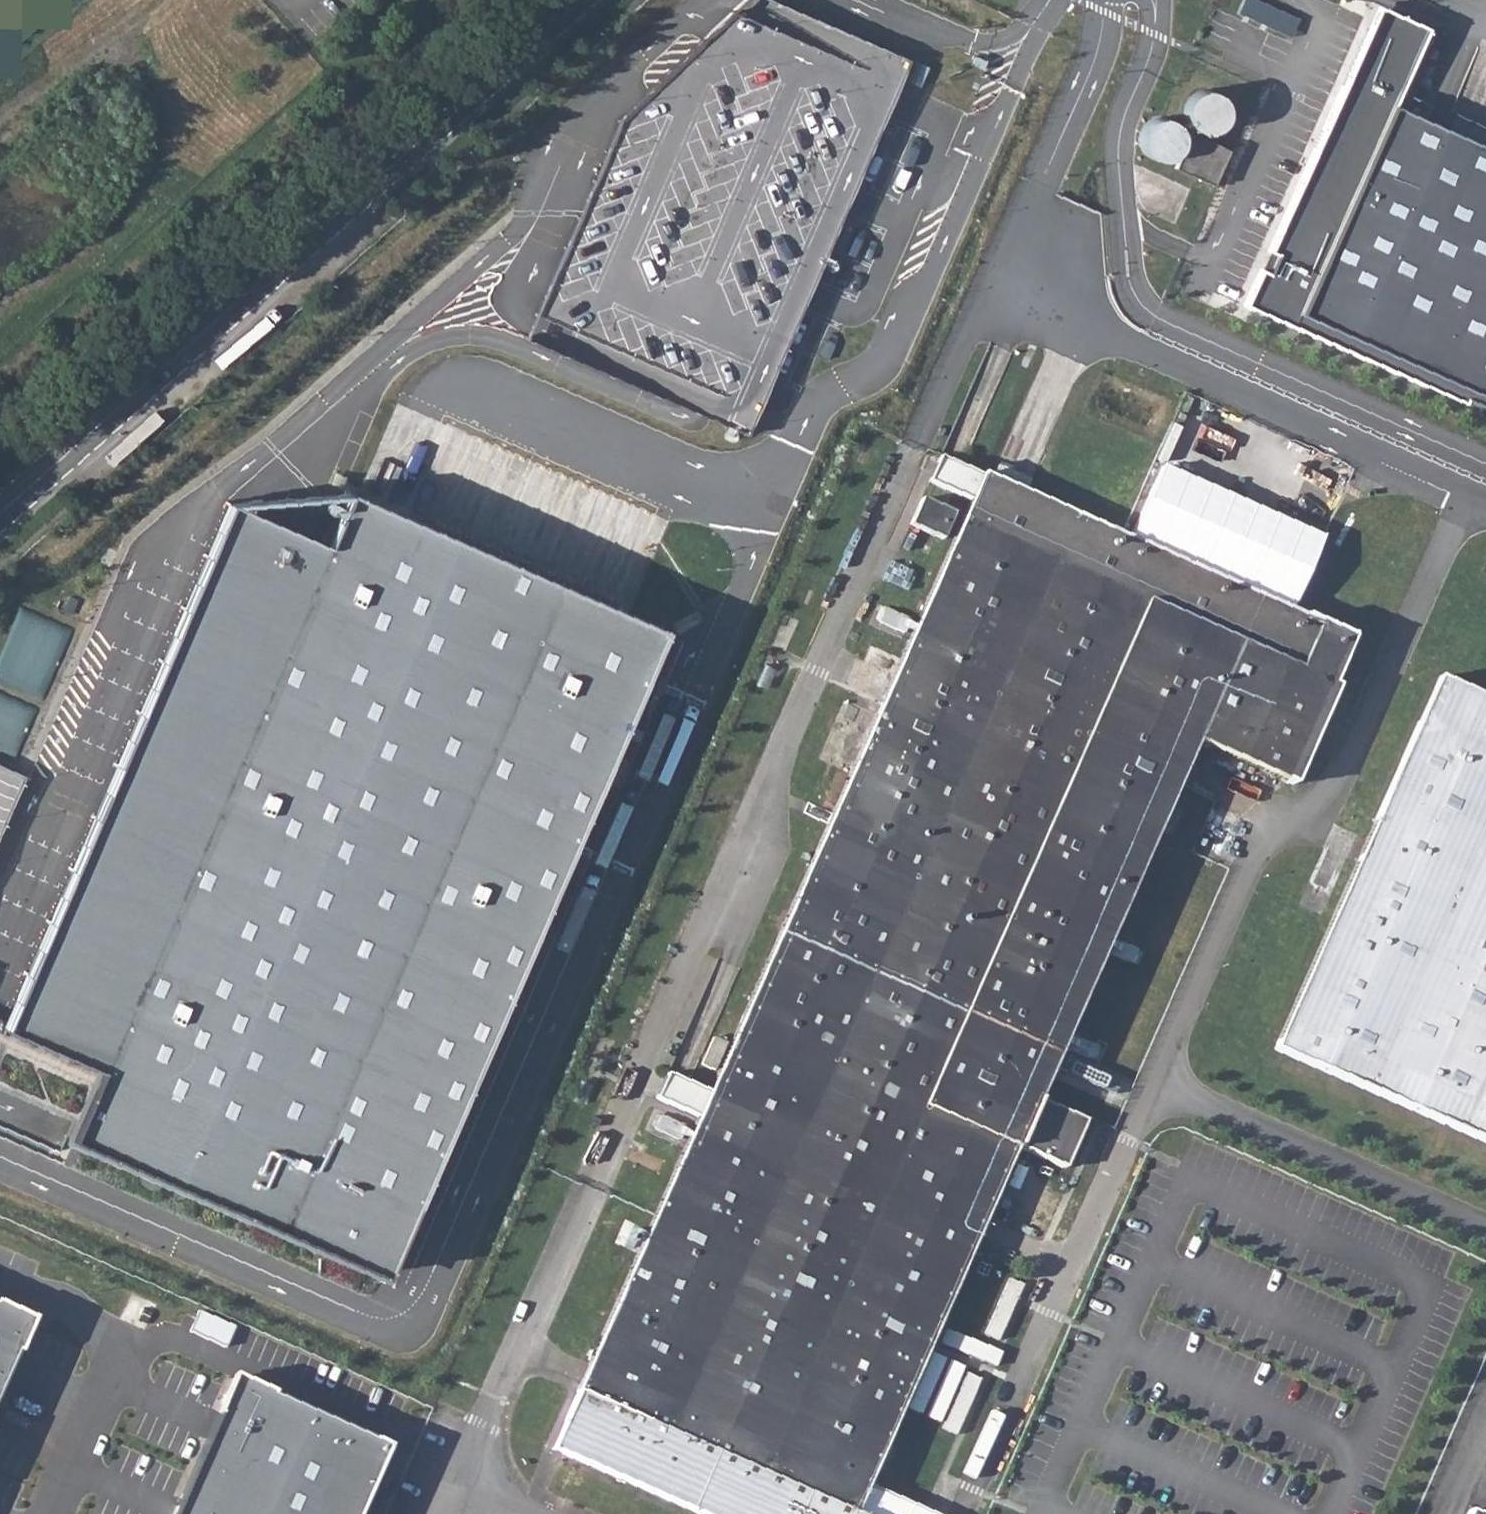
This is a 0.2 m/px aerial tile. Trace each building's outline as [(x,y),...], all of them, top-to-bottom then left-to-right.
[(622,117),(527,342),(691,413),(746,437),(909,62),(774,0),(750,0),(622,117)] [(1296,32),(1302,16),(1261,0),(1246,0),(1242,11),(1296,32)] [(1243,303),(1485,411),(1485,142),(1391,100),(1425,25),(1376,3),(1243,303)] [(1216,85),(1184,101),(1200,132),(1232,115),(1216,85)] [(1217,181),(1230,146),(1189,130),(1190,126),(1153,112),(1139,148),(1175,162),(1174,165),(1217,181)] [(985,469),(550,1449),(696,1513),(924,1513),(861,1486),(1010,1151),(1060,1173),(1081,1126),(1032,1104),(1193,741),(1237,760),(1233,770),(1242,774),(1246,765),(1290,785),(1354,637),(985,469)] [(384,1271),(663,622),(346,486),(325,535),(291,520),(233,495),(5,1025),(98,1065),(70,1129),(67,1136),(384,1271)] [(1373,821),(1272,1048),(1485,1142),(1485,694),(1437,673),(1373,821)] [(25,779),(0,768),(0,837),(25,779)] [(30,1320),(0,1306),(0,1389),(30,1320)] [(198,1311),(189,1331),(226,1347),(235,1327),(198,1311)] [(388,1446),(233,1377),(173,1513),(358,1513),(388,1446)]
